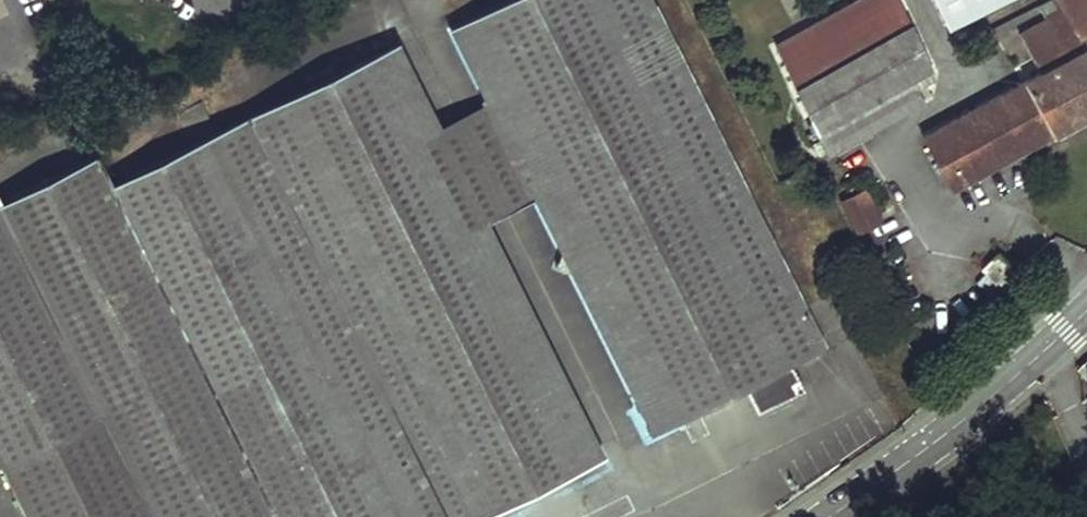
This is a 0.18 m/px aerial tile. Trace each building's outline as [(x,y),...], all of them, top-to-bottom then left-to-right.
[(450,28),(488,105),(536,202),(561,252),(556,274),(575,279),(649,430),(741,385),(754,409),(801,385),(790,362),(823,345),(650,0),(505,0),(450,28)] [(897,0),(860,0),(776,48),(828,154),(923,100),(912,80),(930,68),(897,0)] [(1036,4),(1040,10),(1043,18),(1017,31),(1038,72),(922,137),(948,187),(1086,113),(1086,56),(1086,54),(1077,37),(1086,33),(1086,0),(1045,0),(1036,4)] [(946,26),(999,0),(933,0),(946,26)] [(1040,10),(1036,4),(991,26),(994,33),(1040,10)] [(1077,37),(1086,54),(1086,33),(1077,37)] [(370,54),(576,470),(604,456),(489,225),(441,128),(397,39),(370,54)] [(53,435),(91,516),(480,516),(576,470),(370,54),(108,184),(94,155),(0,203),(0,316),(53,435)] [(441,128),(489,225),(536,202),(488,105),(441,128)] [(864,191),(841,203),(857,233),(880,221),(864,191)] [(1019,281),(998,260),(982,275),(1002,297),(1019,281)] [(53,435),(0,316),(0,466),(25,516),(91,516),(53,435)] [(1086,375),(1086,359),(1079,366),(1086,375)]
